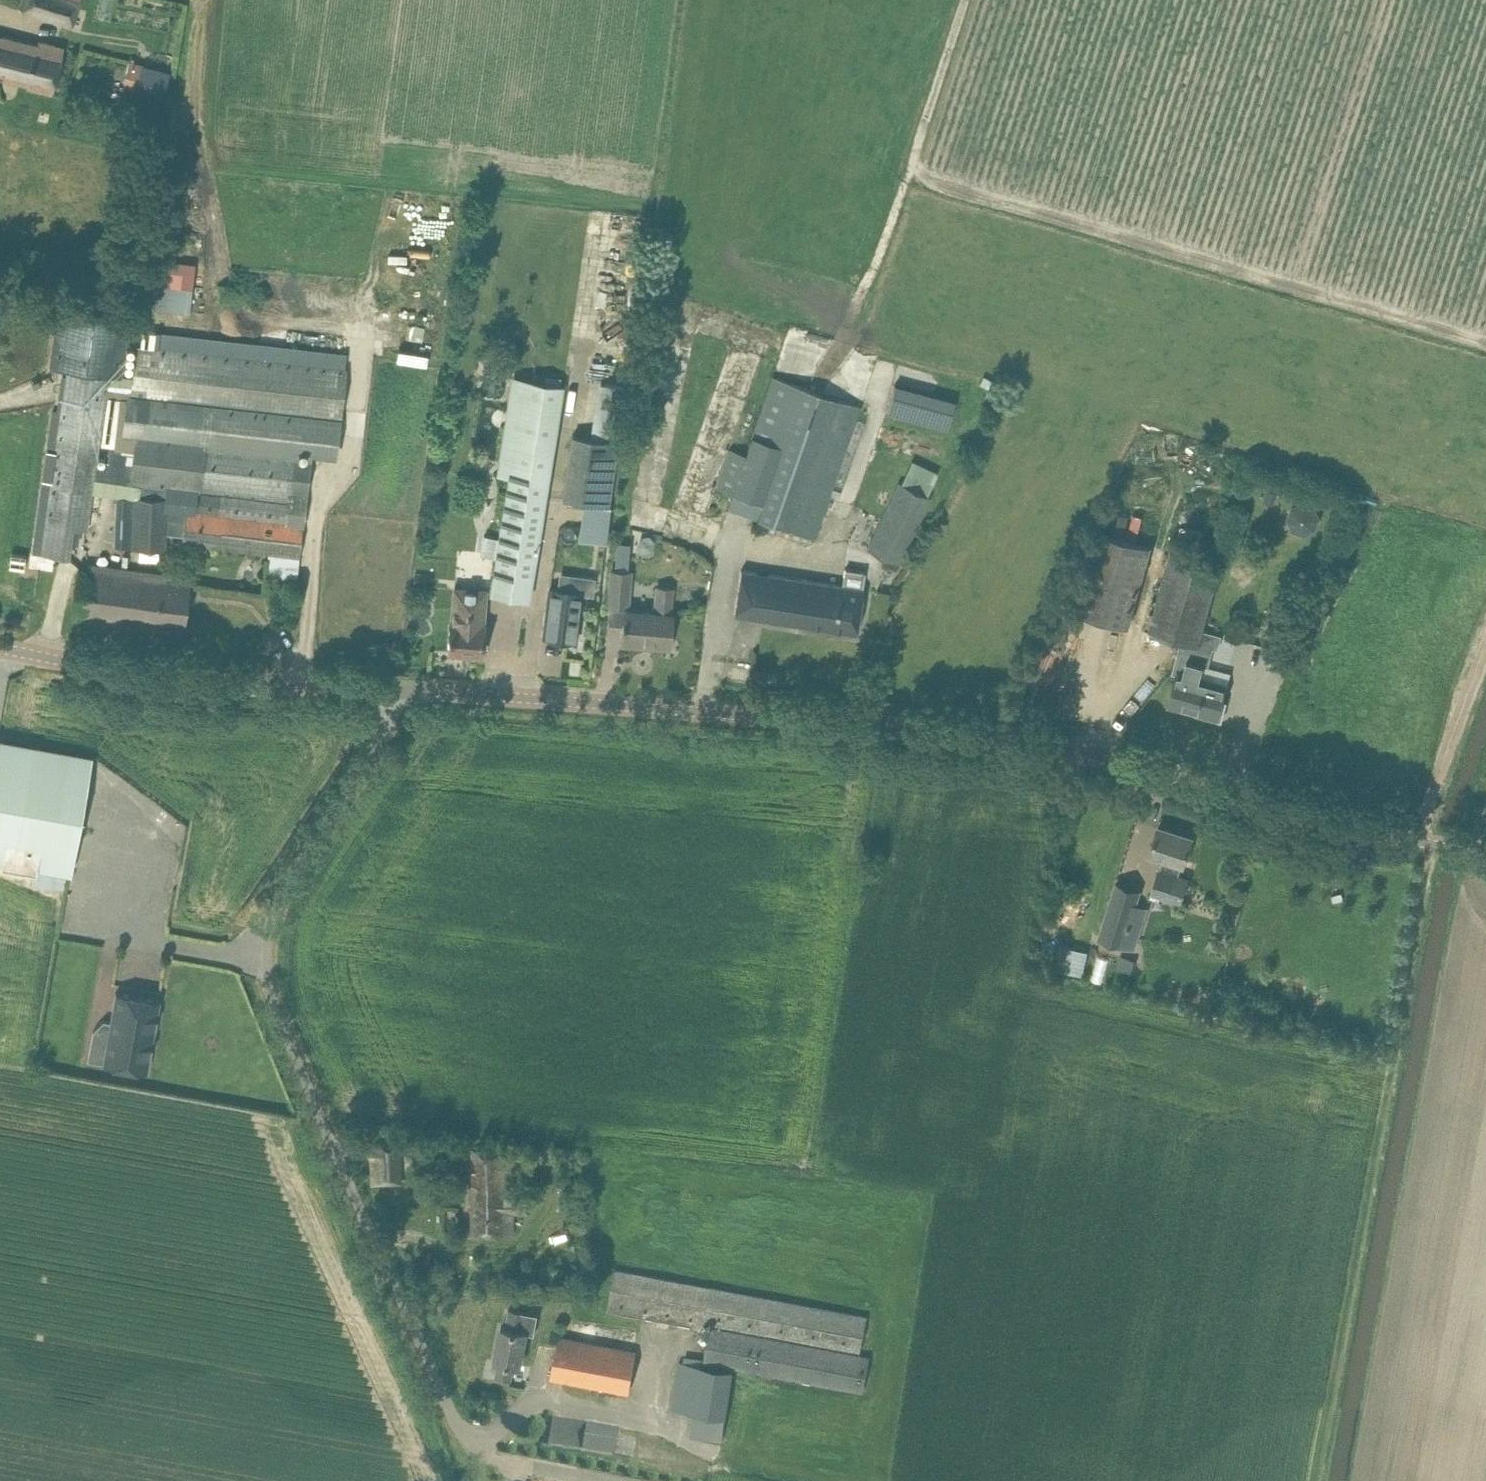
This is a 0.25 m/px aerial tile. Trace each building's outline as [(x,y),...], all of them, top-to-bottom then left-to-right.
[(72,25),(81,0),(25,0),(22,8),(72,25)] [(52,95),(64,48),(39,42),(37,46),(0,36),(0,79),(27,86),(27,88),(52,95)] [(164,98),(170,70),(128,60),(122,88),(164,98)] [(143,280),(142,309),(191,310),(191,280),(143,280)] [(53,474),(43,554),(69,558),(73,527),(88,529),(101,428),(112,429),(106,475),(125,485),(137,486),(132,548),(166,549),(166,534),(184,536),(183,543),(302,556),(313,453),(336,457),(347,368),(345,368),(347,352),(143,329),(141,345),(135,344),(131,373),(123,372),(129,320),(58,311),(50,368),(68,371),(56,455),(47,454),(45,473),(53,474)] [(726,509),(816,540),(861,408),(771,377),(745,455),(729,450),(715,489),(731,494),(726,509)] [(482,553),(496,556),(490,592),(530,598),(564,384),(524,378),(499,536),(485,533),(482,553)] [(895,381),(886,411),(947,429),(956,400),(895,381)] [(572,436),(561,499),(584,503),(585,503),(609,507),(619,442),(572,436)] [(899,564),(931,498),(899,482),(867,549),(899,564)] [(1270,487),(1266,499),(1274,502),(1278,490),(1270,487)] [(1293,505),(1288,517),(1293,529),(1305,533),(1317,528),(1322,517),(1317,505),(1305,500),(1293,505)] [(584,503),(581,527),(608,530),(610,507),(609,507),(585,503),(584,503)] [(1096,531),(1079,591),(1074,610),(1128,625),(1149,545),(1096,531)] [(649,534),(640,536),(638,545),(643,552),(652,549),(655,541),(649,534)] [(615,565),(629,566),(631,541),(616,540),(615,565)] [(1171,702),(1188,707),(1188,705),(1216,713),(1216,714),(1217,715),(1225,685),(1201,678),(1205,664),(1208,665),(1214,647),(1201,643),(1222,564),(1171,551),(1149,631),(1181,639),(1172,672),(1178,674),(1171,702)] [(488,560),(452,557),(450,583),(486,585),(488,560)] [(856,632),(863,588),(861,588),(864,569),(844,566),(841,585),(741,569),(735,613),(856,632)] [(81,567),(77,596),(75,616),(183,630),(189,582),(166,579),(167,574),(151,572),(150,577),(81,567)] [(630,569),(614,568),(611,603),(627,605),(630,569)] [(657,586),(655,611),(626,609),(623,643),(668,646),(671,612),(673,587),(657,586)] [(451,621),(450,631),(449,651),(483,653),(485,624),(483,624),(485,590),(455,587),(453,621),(451,621)] [(550,588),(546,616),(544,635),(576,639),(582,592),(550,588)] [(0,737),(0,860),(71,872),(93,754),(0,737)] [(1163,856),(1152,891),(1181,900),(1188,878),(1179,875),(1183,862),(1184,862),(1192,837),(1159,827),(1151,852),(1163,856)] [(1122,942),(1133,945),(1138,930),(1127,926),(1138,890),(1117,883),(1101,936),(1122,942)] [(1053,968),(1083,974),(1089,949),(1059,942),(1053,968)] [(150,1071),(161,994),(114,984),(101,1061),(150,1071)] [(403,1152),(403,1134),(373,1135),(373,1141),(370,1142),(371,1153),(373,1153),(374,1171),(398,1170),(398,1152),(403,1152)] [(462,1145),(451,1145),(451,1154),(463,1154),(462,1145)] [(472,1187),(474,1234),(517,1232),(516,1212),(529,1212),(528,1192),(516,1192),(514,1156),(501,1156),(501,1151),(474,1147),(475,1184),(473,1187),(472,1187)] [(709,1321),(863,1348),(869,1315),(617,1270),(610,1310),(708,1327),(709,1321)] [(538,1313),(509,1308),(505,1327),(501,1327),(495,1360),(499,1361),(496,1376),(511,1379),(514,1364),(521,1365),(527,1331),(535,1333),(538,1313)] [(707,1361),(758,1370),(866,1390),(872,1356),(713,1327),(707,1361)] [(551,1376),(571,1380),(632,1391),(639,1352),(558,1337),(551,1376)] [(723,1441),(731,1385),(733,1368),(680,1360),(672,1408),(694,1412),(691,1436),(723,1441)] [(554,1420),(550,1445),(615,1455),(619,1431),(554,1420)]
